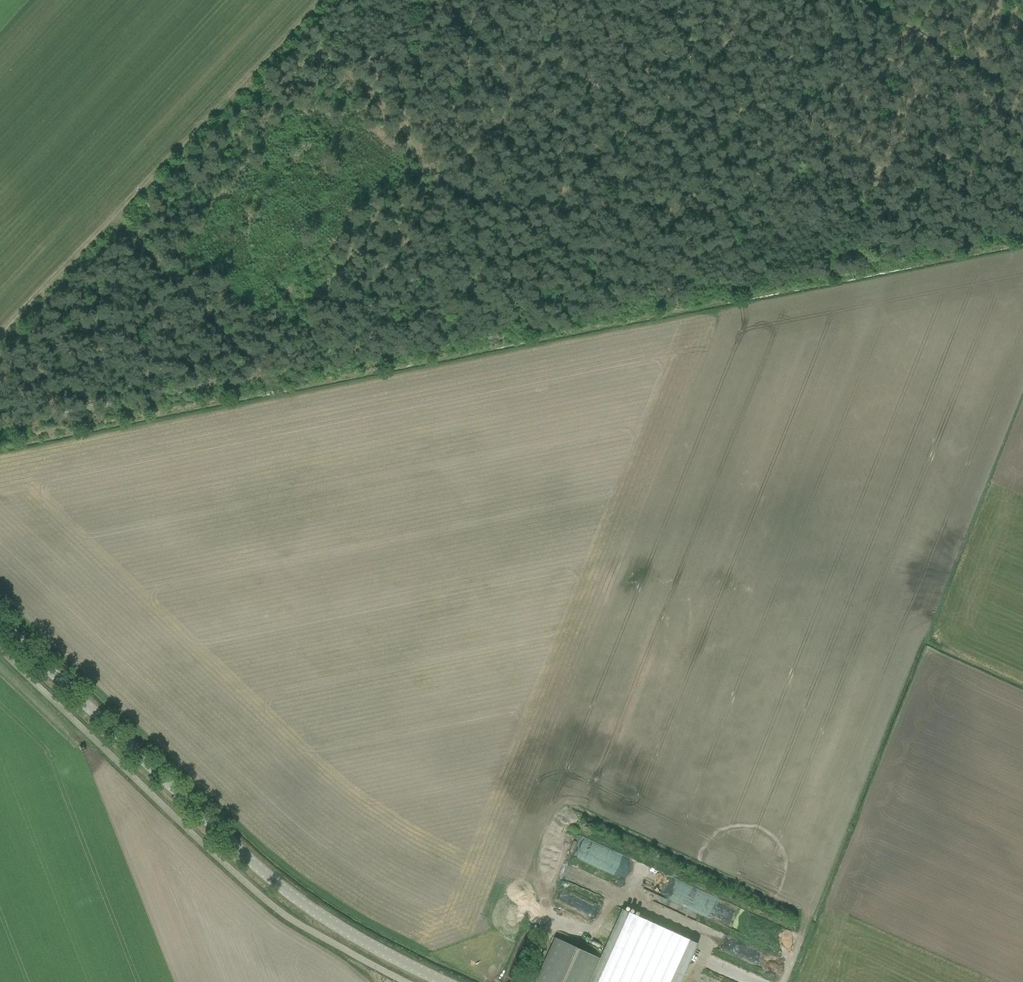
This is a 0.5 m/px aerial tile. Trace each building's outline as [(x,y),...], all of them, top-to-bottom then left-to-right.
[(683,888),(676,903),(696,912),(698,908),(694,906),(696,902),(700,903),(703,896),(683,888)] [(695,943),(622,910),(589,981),(677,981),(695,943)] [(528,920),(537,926),(541,919),(532,914),(528,920)] [(599,958),(555,938),(535,981),(588,981),(599,958)]
